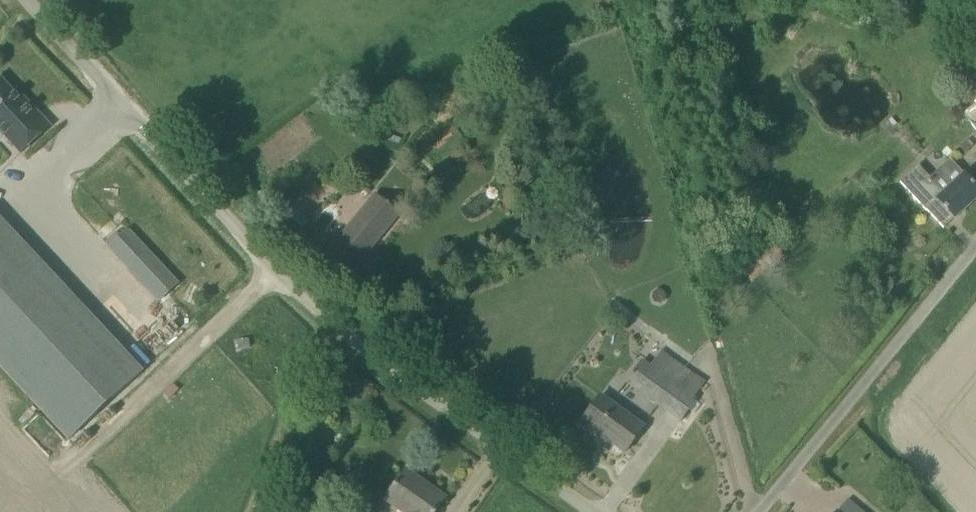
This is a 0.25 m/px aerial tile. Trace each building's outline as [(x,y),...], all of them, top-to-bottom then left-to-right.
[(26,101),(23,104),(0,79),(0,130),(22,153),(50,127),(26,101)] [(963,113),(975,131),(975,104),(963,113)] [(944,193),(919,165),(900,182),(926,211),(927,210),(943,229),(944,228),(943,227),(953,217),(955,219),(975,200),(975,187),(964,174),(944,193)] [(399,214),(375,195),(328,252),(323,257),(312,271),(336,291),(399,214)] [(277,219),(295,234),(323,257),(328,252),(324,248),(300,228),(308,218),(290,203),(277,219)] [(69,440),(143,372),(0,218),(0,367),(69,440)] [(159,302),(178,285),(128,231),(109,248),(159,302)] [(784,258),(770,239),(738,263),(752,283),(784,258)] [(882,280),(877,292),(888,297),(893,285),(882,280)] [(694,398),(705,383),(662,352),(651,367),(643,361),(626,383),(680,422),(696,400),(694,398)] [(643,428),(600,397),(580,424),(601,440),(603,437),(625,453),(643,428)] [(445,498),(444,498),(443,500),(418,483),(420,481),(406,471),(385,500),(402,511),(435,511),(445,498)]
